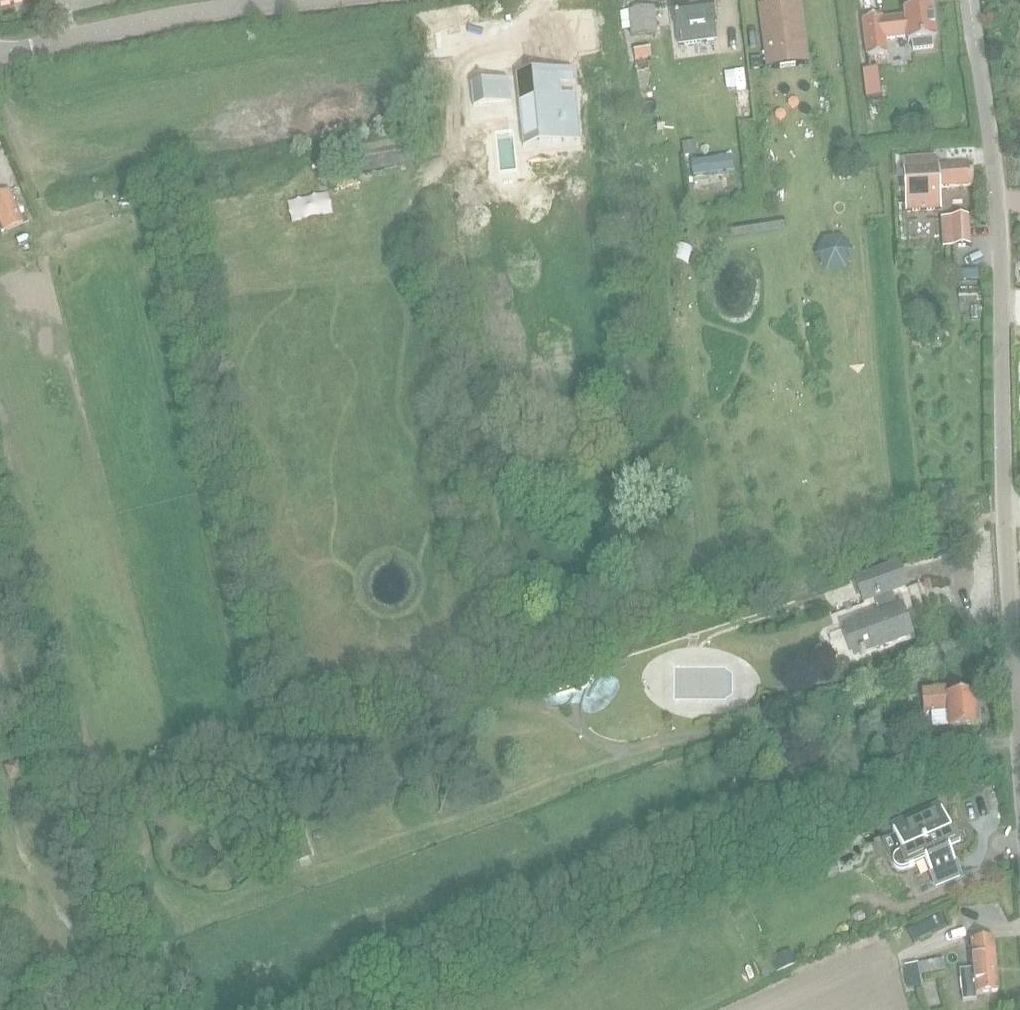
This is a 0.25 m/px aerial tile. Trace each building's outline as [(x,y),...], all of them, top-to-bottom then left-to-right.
[(690,2),(693,22),(696,22),(697,26),(693,27),(696,43),(699,42),(706,41),(715,40),(713,25),(714,25),(711,0),(710,0),(690,2)] [(758,5),(766,69),(807,64),(799,0),(793,0),(758,5)] [(690,2),(673,5),(676,30),(677,29),(679,45),(681,45),(692,43),(696,43),(693,27),(697,26),(696,22),(693,22),(690,2)] [(935,38),(931,5),(903,8),(904,16),(882,19),(882,17),(862,19),(866,56),(886,54),(884,39),(905,36),(905,42),(909,42),(910,51),(933,48),(932,39),(935,38)] [(628,10),(631,35),(656,32),(653,6),(628,10)] [(876,68),(862,70),(863,84),(865,98),(879,96),(878,82),(876,68)] [(571,71),(528,76),(535,149),(578,145),(571,71)] [(473,107),(510,103),(508,80),(470,84),(473,107)] [(362,146),(366,172),(415,164),(411,138),(362,146)] [(695,141),(681,143),(683,155),(697,153),(695,141)] [(691,162),(693,176),(733,170),(731,156),(691,162)] [(939,188),(972,186),(971,165),(936,168),(936,158),(902,160),(905,211),(940,209),(939,188)] [(4,231),(22,223),(8,190),(0,194),(0,222),(4,231)] [(951,217),(953,247),(968,246),(967,216),(951,217)] [(784,218),(729,226),(731,235),(786,227),(784,218)] [(978,270),(955,271),(956,282),(978,281),(978,270)] [(855,580),(856,582),(863,603),(874,599),(880,614),(844,627),(854,655),(910,635),(900,607),(893,609),(888,594),(904,588),(898,568),(896,566),(855,580)] [(552,684),(556,696),(586,688),(590,680),(588,674),(552,684)] [(921,690),(923,712),(947,711),(948,728),(976,725),(973,692),(945,694),(945,689),(921,690)] [(16,762),(5,767),(10,778),(21,774),(16,762)] [(671,785),(655,790),(659,801),(674,796),(671,785)] [(908,867),(913,865),(912,864),(923,860),(935,886),(959,876),(946,845),(953,842),(949,831),(950,831),(938,804),(891,824),(893,829),(892,830),(901,852),(898,853),(895,855),(893,858),(892,861),(893,864),(895,866),(898,868),(901,868),(904,868),(908,866),(908,867)] [(907,930),(913,942),(946,927),(940,914),(907,930)] [(973,969),(960,970),(963,1000),(976,999),(976,994),(997,992),(992,938),(970,940),(973,969)] [(788,950),(770,959),(775,972),(794,964),(788,950)] [(920,975),(945,970),(943,958),(904,966),(908,989),(922,987),(920,975)]
